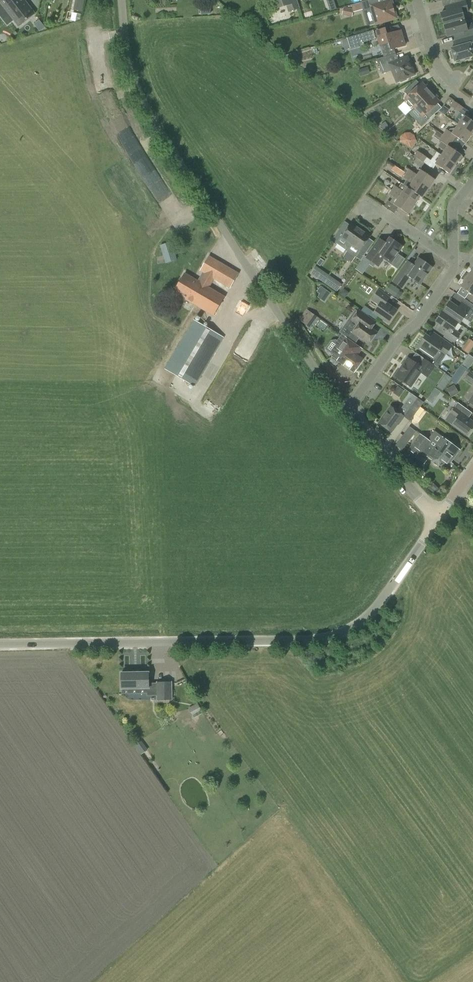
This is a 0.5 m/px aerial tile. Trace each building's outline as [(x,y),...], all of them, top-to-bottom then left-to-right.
[(15,0),(0,0),(0,3),(4,8),(15,0)] [(19,27),(35,14),(24,0),(15,0),(4,8),(19,27)] [(86,0),(76,0),(74,9),(84,11),(86,0)] [(277,9),(287,5),(289,12),(299,8),(296,0),(274,0),(277,9)] [(375,0),(370,0),(361,2),(363,12),(373,9),(377,24),(396,18),(391,1),(376,5),(375,0)] [(444,25),(464,19),(463,14),(468,12),(465,0),(455,3),(457,9),(441,14),(444,25)] [(352,17),(353,10),(343,7),(342,15),(352,17)] [(472,36),(472,28),(472,24),(466,25),(464,19),(444,25),(447,37),(464,32),(465,38),(472,36)] [(45,28),(39,21),(34,25),(40,32),(45,28)] [(387,35),(385,29),(376,31),(380,45),(388,43),(390,50),(405,46),(401,31),(387,35)] [(373,40),(371,31),(357,35),(347,38),(351,49),(360,46),(364,45),(364,43),(373,40)] [(465,38),(467,44),(451,49),(455,62),(472,56),(472,53),(472,49),(472,36),(465,38)] [(398,60),(396,54),(376,60),(382,74),(392,71),(397,83),(415,75),(407,57),(398,60)] [(472,91),(472,75),(463,89),(470,95),(472,91)] [(414,108),(432,91),(426,86),(425,87),(422,83),(405,98),(414,108)] [(432,91),(414,108),(423,117),(425,115),(429,120),(434,115),(430,110),(439,102),(436,99),(437,97),(432,91)] [(472,134),(472,133),(472,122),(465,116),(467,114),(463,110),(464,108),(453,101),(449,106),(460,113),(461,121),(458,125),(472,134)] [(465,144),(472,134),(458,125),(455,129),(450,129),(449,131),(446,130),(442,135),(453,143),(457,137),(465,144)] [(453,143),(442,135),(437,131),(434,137),(441,142),(437,147),(444,151),(442,155),(456,165),(462,156),(450,147),(453,143)] [(408,141),(405,139),(402,143),(411,149),(417,140),(408,141)] [(416,158),(424,164),(428,158),(417,151),(414,156),(416,158)] [(456,165),(442,155),(439,159),(433,155),(429,160),(449,174),(456,165)] [(403,177),(406,172),(395,165),(392,170),(403,177)] [(406,174),(428,189),(435,180),(420,170),(417,175),(409,170),(406,174)] [(422,198),(428,189),(406,174),(403,178),(406,180),(403,185),(406,187),(408,188),(422,198)] [(406,187),(403,185),(401,184),(398,188),(395,186),(392,190),(414,206),(420,197),(422,198),(408,188),(406,187)] [(408,215),(414,206),(392,190),(389,195),(393,197),(389,202),(408,215)] [(346,251),(361,229),(352,223),(343,235),(338,231),(331,242),(336,245),(336,244),(346,251)] [(361,229),(346,251),(360,261),(367,251),(362,248),(371,236),(361,229)] [(381,251),(373,246),(365,258),(378,267),(385,257),(390,260),(390,264),(397,270),(405,259),(397,254),(402,247),(390,239),(386,244),(381,251)] [(164,256),(174,253),(171,242),(160,246),(164,256)] [(209,287),(214,280),(230,289),(240,272),(218,259),(211,255),(203,269),(206,271),(205,273),(200,282),(185,273),(173,292),(193,304),(194,305),(213,316),(224,297),(225,297),(209,287)] [(408,274),(401,270),(392,282),(401,289),(410,277),(420,284),(432,268),(419,259),(414,266),(408,274)] [(323,283),(328,276),(323,273),(318,279),(323,283)] [(466,278),(460,287),(469,293),(465,298),(472,304),(472,282),(466,278)] [(332,288),(336,292),(341,285),(336,282),(332,288)] [(401,292),(399,291),(399,290),(391,285),(387,291),(398,299),(403,293),(401,292)] [(327,300),(332,293),(322,286),(317,293),(327,300)] [(345,298),(349,293),(343,289),(339,294),(345,298)] [(388,323),(397,311),(386,303),(390,297),(379,289),(371,300),(379,306),(374,313),(388,323)] [(461,324),(464,319),(470,323),(472,318),(472,305),(464,299),(458,308),(450,302),(443,312),(461,324)] [(376,322),(358,309),(357,311),(355,310),(339,332),(355,343),(359,338),(369,345),(377,333),(371,329),(376,322)] [(299,321),(309,328),(316,318),(306,311),(299,321)] [(460,324),(461,324),(443,312),(436,322),(438,324),(447,330),(443,335),(454,343),(461,334),(454,330),(459,323),(460,324)] [(195,387),(224,337),(193,320),(164,369),(195,387)] [(439,344),(430,338),(426,335),(418,348),(434,359),(438,354),(444,358),(453,345),(443,339),(439,344)] [(350,351),(355,344),(345,337),(338,347),(336,346),(331,353),(331,356),(354,372),(362,360),(350,351)] [(464,346),(461,350),(468,354),(471,350),(464,346)] [(469,369),(472,362),(472,357),(469,354),(463,365),(469,369)] [(419,366),(408,358),(403,365),(405,366),(398,377),(411,386),(420,373),(428,378),(435,367),(424,359),(419,366)] [(456,370),(451,380),(457,383),(462,373),(456,370)] [(469,372),(464,379),(472,385),(472,374),(469,372)] [(445,390),(452,376),(446,373),(438,387),(445,390)] [(451,398),(459,393),(454,385),(446,389),(451,398)] [(440,393),(435,389),(431,394),(437,398),(440,393)] [(415,414),(420,407),(423,402),(414,395),(408,402),(412,405),(403,417),(410,421),(415,414)] [(472,427),(472,423),(468,419),(472,413),(458,403),(450,414),(456,418),(451,424),(467,435),(472,427)] [(420,407),(415,414),(419,417),(424,410),(420,407)] [(399,422),(403,417),(391,408),(379,424),(391,433),(399,421),(399,422)] [(413,435),(416,432),(409,427),(395,446),(402,451),(413,435)] [(428,445),(450,461),(458,450),(441,437),(441,436),(434,431),(428,439),(420,434),(419,434),(425,438),(430,442),(428,445)] [(419,434),(416,432),(413,435),(416,438),(411,445),(416,449),(417,449),(425,438),(419,434)] [(444,469),(450,461),(428,445),(430,442),(425,438),(417,449),(416,449),(409,458),(422,467),(426,461),(421,457),(424,453),(427,455),(427,456),(444,469)] [(472,525),(472,519),(470,514),(465,517),(471,527),(472,525)] [(138,673),(138,672),(133,672),(133,673),(122,673),(121,673),(122,689),(148,689),(148,696),(157,695),(157,700),(171,700),(171,683),(157,683),(157,684),(149,684),(148,672),(138,673)] [(198,703),(189,709),(192,714),(201,709),(198,703)] [(141,754),(143,754),(148,750),(141,741),(135,745),(141,754)]
